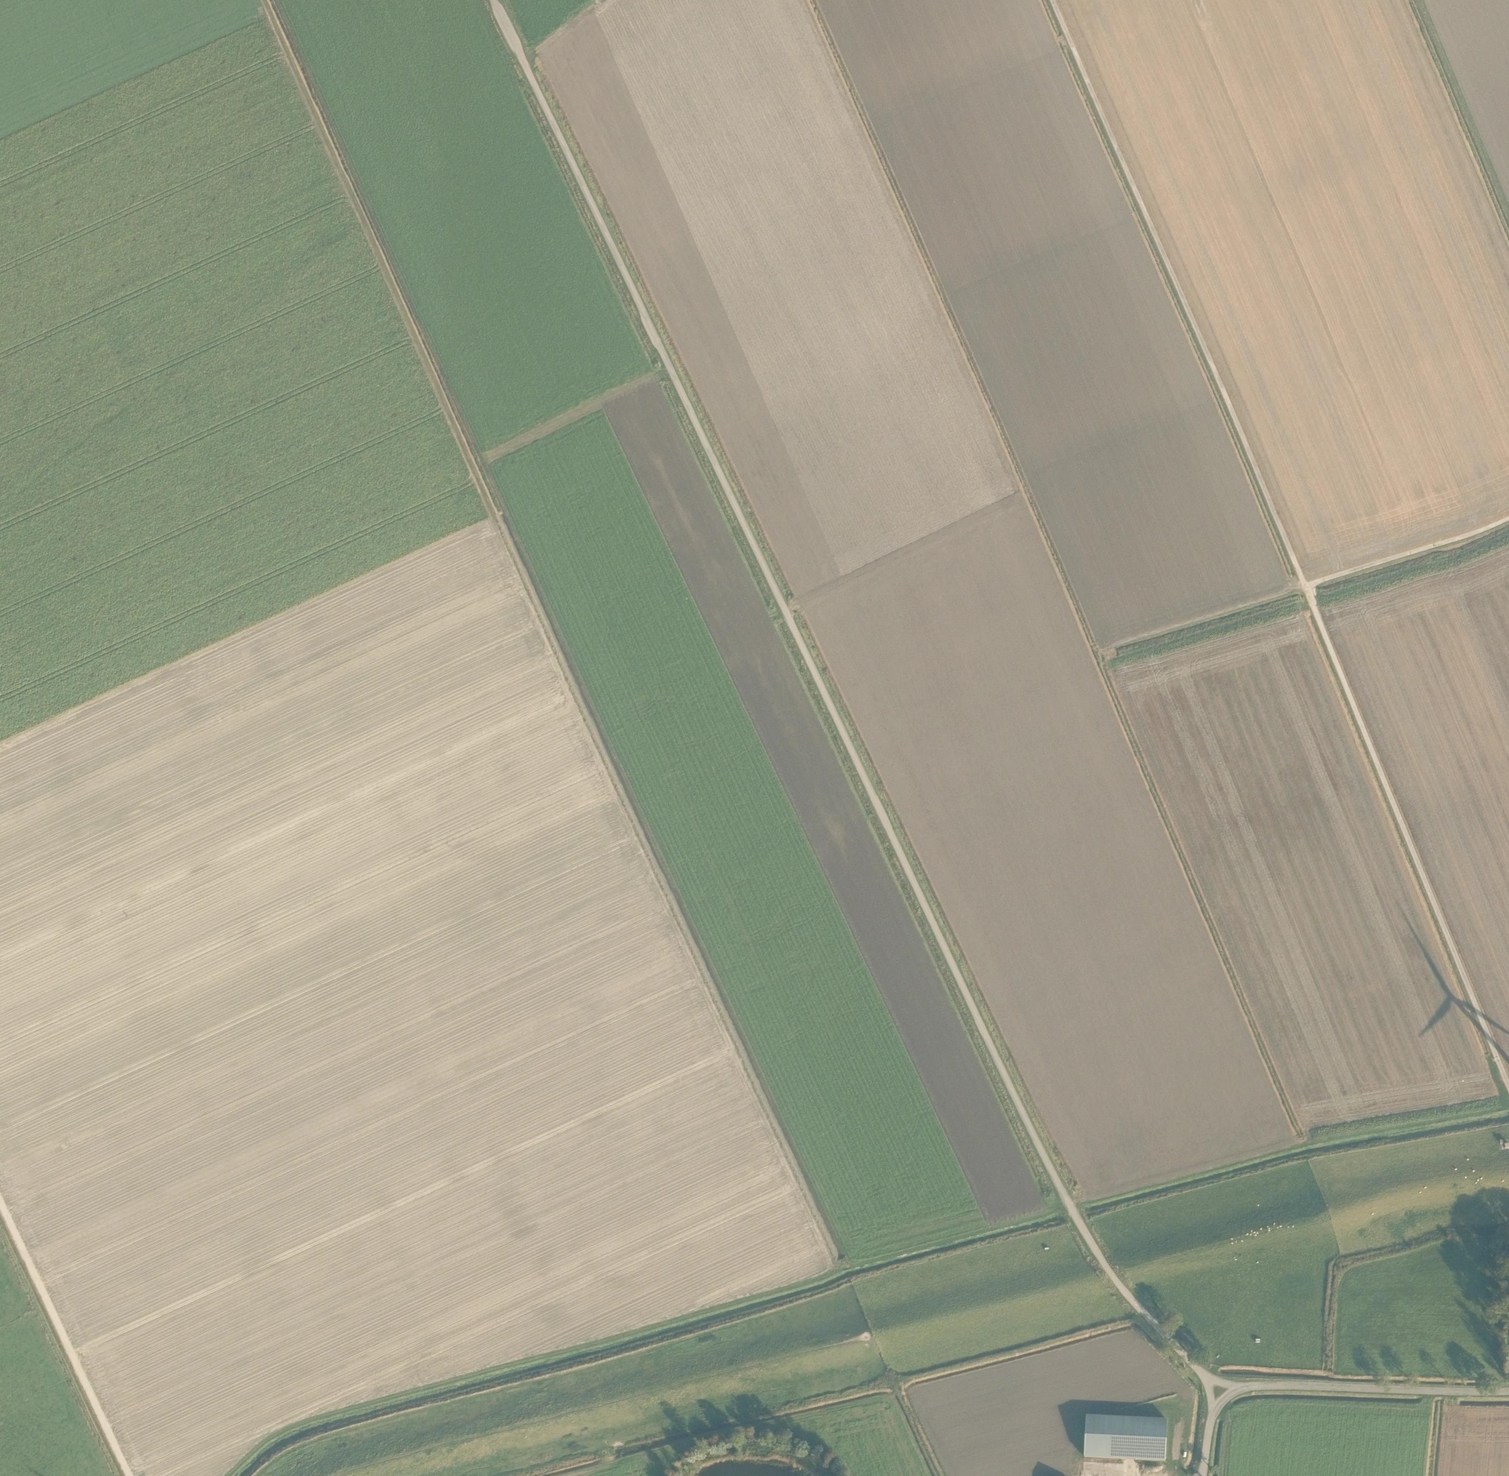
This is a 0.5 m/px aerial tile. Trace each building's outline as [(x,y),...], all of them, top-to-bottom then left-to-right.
[(1084,1458),(1165,1462),(1167,1421),(1086,1417),(1084,1458)]
